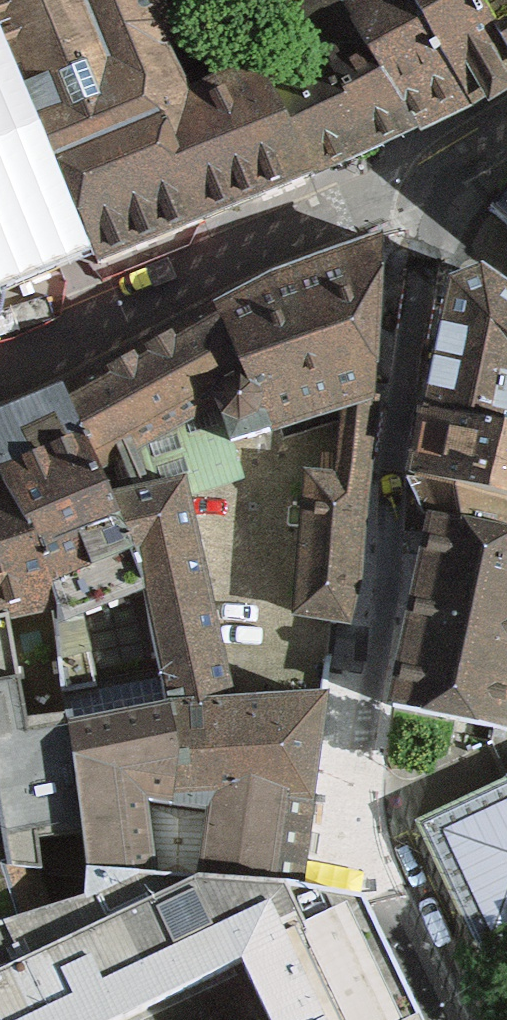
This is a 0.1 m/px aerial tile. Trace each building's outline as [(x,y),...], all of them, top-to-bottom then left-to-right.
[(43,249),(41,244),(82,226),(98,264),(133,250),(238,207),(310,177),(253,72),(188,105),(163,55),(170,29),(153,0),(0,0),(0,43),(2,48),(0,49),(0,267),(43,249)] [(310,177),(350,158),(415,128),(351,26),(335,0),(285,0),(315,47),(260,74),(256,70),(253,72),(310,177)] [(351,26),(415,128),(433,120),(468,103),(409,0),(335,0),(351,26)] [(468,103),(490,90),(506,80),(506,0),(409,0),(468,103)] [(495,214),(506,224),(506,197),(495,214)] [(304,544),(298,613),(335,619),(342,620),(347,622),(358,580),(373,401),(371,401),(382,241),(360,249),(273,281),(181,331),(65,395),(111,503),(149,589),(145,591),(162,674),(171,709),(174,708),(231,706),(185,496),(244,478),(233,443),(346,408),(340,482),(309,479),(304,544)] [(482,277),(466,283),(454,287),(437,366),(428,411),(506,430),(506,294),(482,277)] [(162,674),(145,591),(149,589),(111,503),(65,395),(7,419),(0,423),(0,482),(30,546),(52,602),(65,693),(162,674)] [(428,411),(420,455),(416,478),(506,500),(506,430),(428,411)] [(415,482),(433,520),(413,613),(393,706),(506,731),(506,728),(506,500),(416,478),(415,482)] [(65,693),(52,602),(30,546),(0,482),(0,826),(8,870),(89,877),(65,693)] [(317,752),(325,700),(257,704),(257,697),(247,698),(248,705),(231,706),(174,708),(171,709),(162,674),(65,693),(89,877),(298,891),(317,752)] [(415,822),(483,965),(506,953),(506,778),(415,822)] [(87,903),(89,877),(8,870),(0,826),(0,931),(87,903)] [(87,903),(0,931),(0,1019),(420,1019),(373,920),(363,901),(298,891),(89,877),(87,903)]
